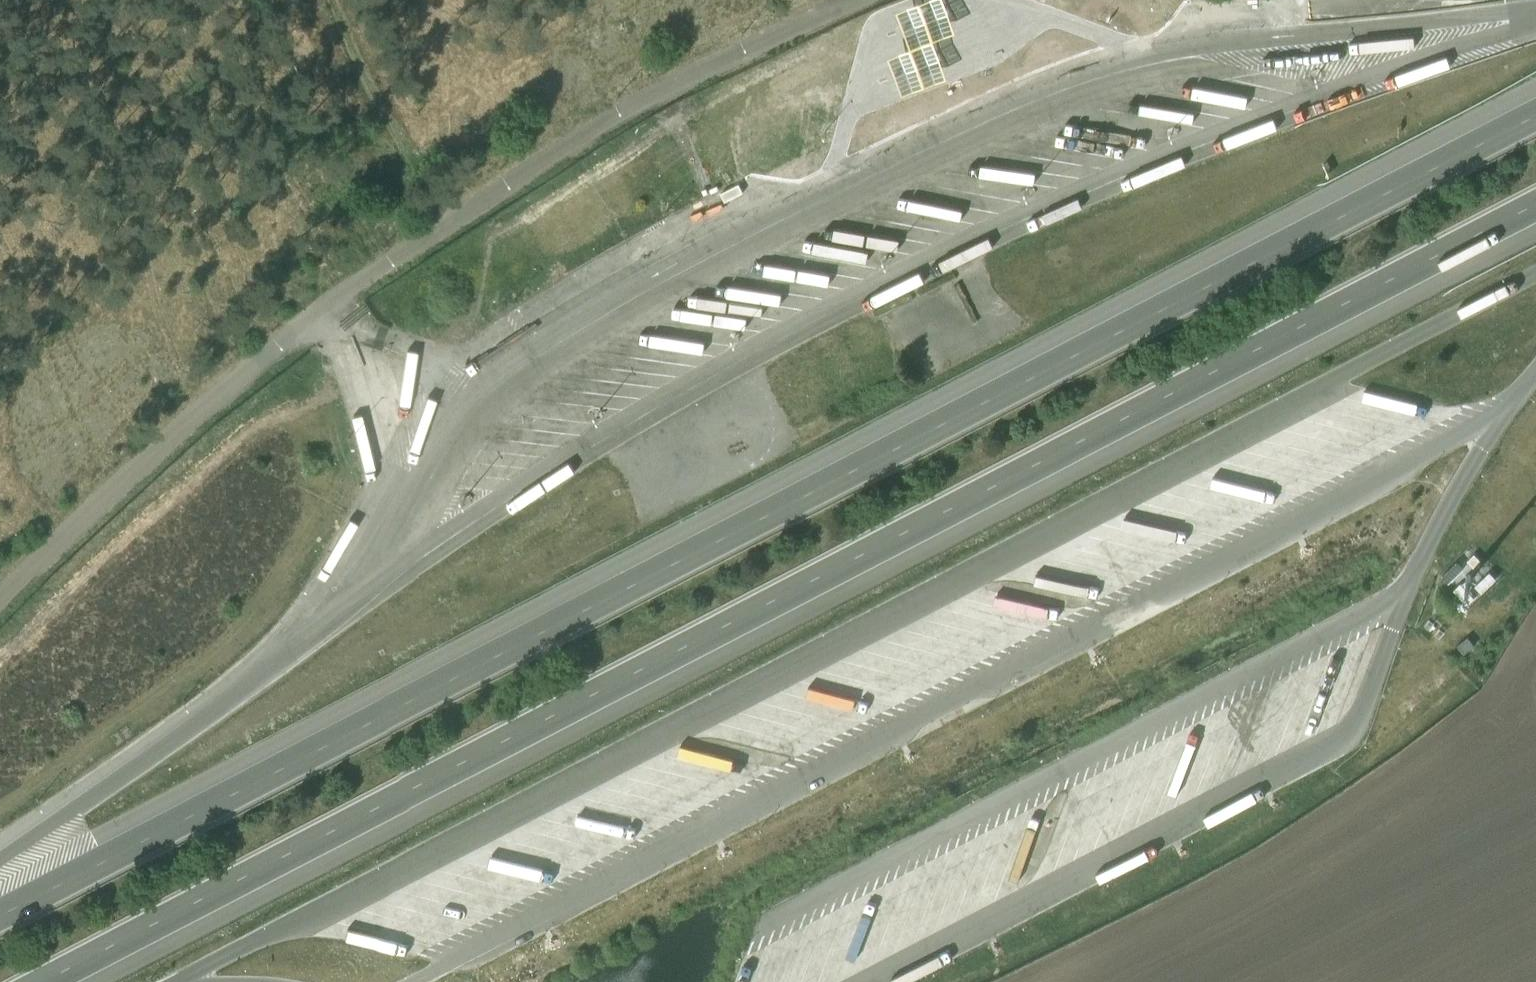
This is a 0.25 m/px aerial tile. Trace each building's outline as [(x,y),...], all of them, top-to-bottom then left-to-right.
[(867,37),(886,86),(1021,32),(1021,30),(1095,0),(959,0),(867,37)] [(1005,53),(981,61),(987,82),(1011,75),(1005,53)] [(1192,94),(1247,105),(1249,93),(1194,82),(1192,94)] [(1201,123),(1203,111),(1149,100),(1146,111),(1201,123)] [(1233,144),(1271,133),(1268,124),(1230,134),(1233,144)] [(843,225),(841,237),(895,248),(898,236),(843,225)] [(941,270),(987,247),(982,238),(937,261),(941,270)] [(758,272),(755,284),(812,296),(814,284),(758,272)] [(682,361),(683,348),(628,341),(627,354),(682,361)] [(1456,560),(1441,575),(1448,582),(1463,567),(1456,560)] [(1491,570),(1476,584),(1483,590),(1497,576),(1491,570)] [(1462,582),(1455,588),(1469,603),(1475,597),(1462,582)] [(1468,635),(1458,643),(1465,652),(1475,643),(1468,635)]
